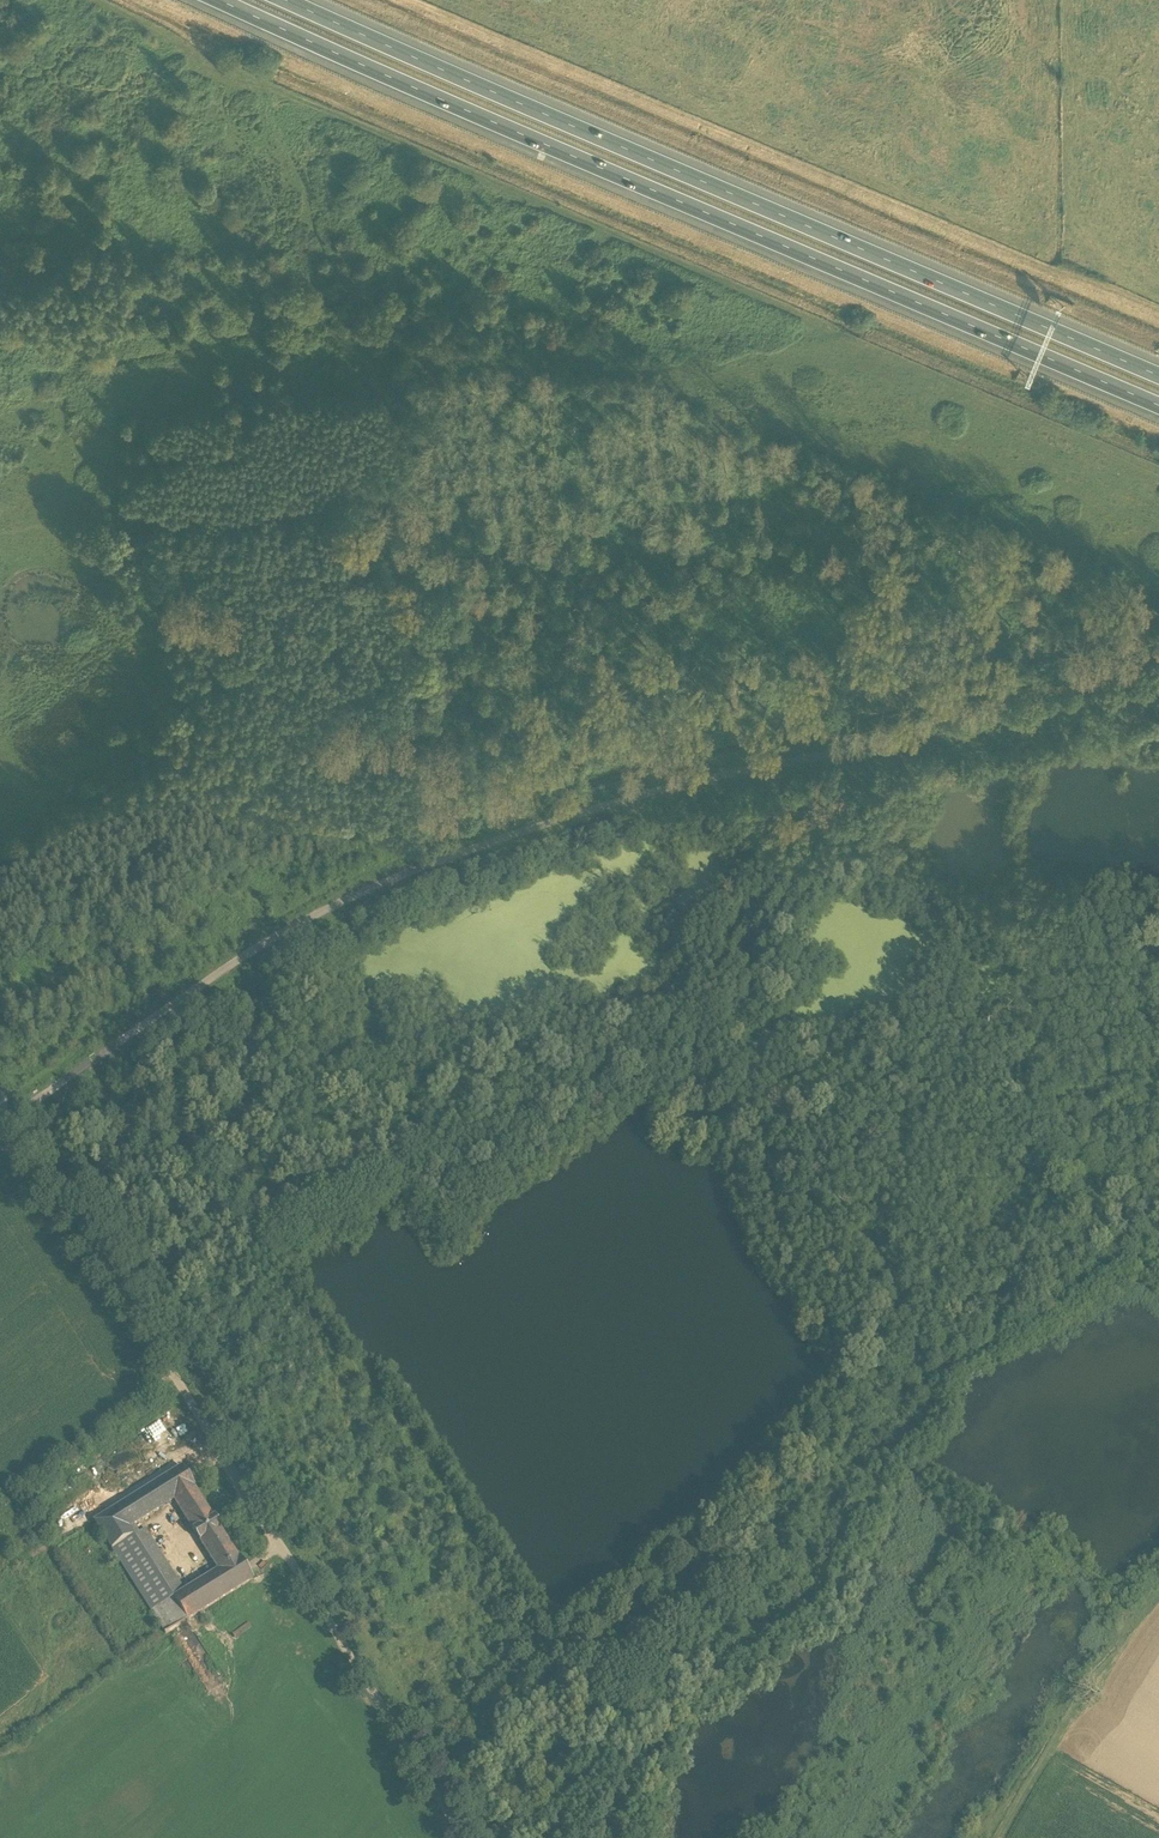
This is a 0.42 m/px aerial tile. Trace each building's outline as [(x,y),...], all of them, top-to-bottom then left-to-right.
[(239,1556),(221,1528),(222,1528),(221,1527),(220,1527),(215,1519),(215,1518),(214,1517),(195,1487),(195,1486),(194,1486),(183,1468),(183,1467),(182,1466),(181,1467),(94,1521),(94,1522),(152,1612),(165,1634),(207,1608),(253,1579),(254,1579),(253,1578),(240,1558),(240,1557),(239,1556)]
